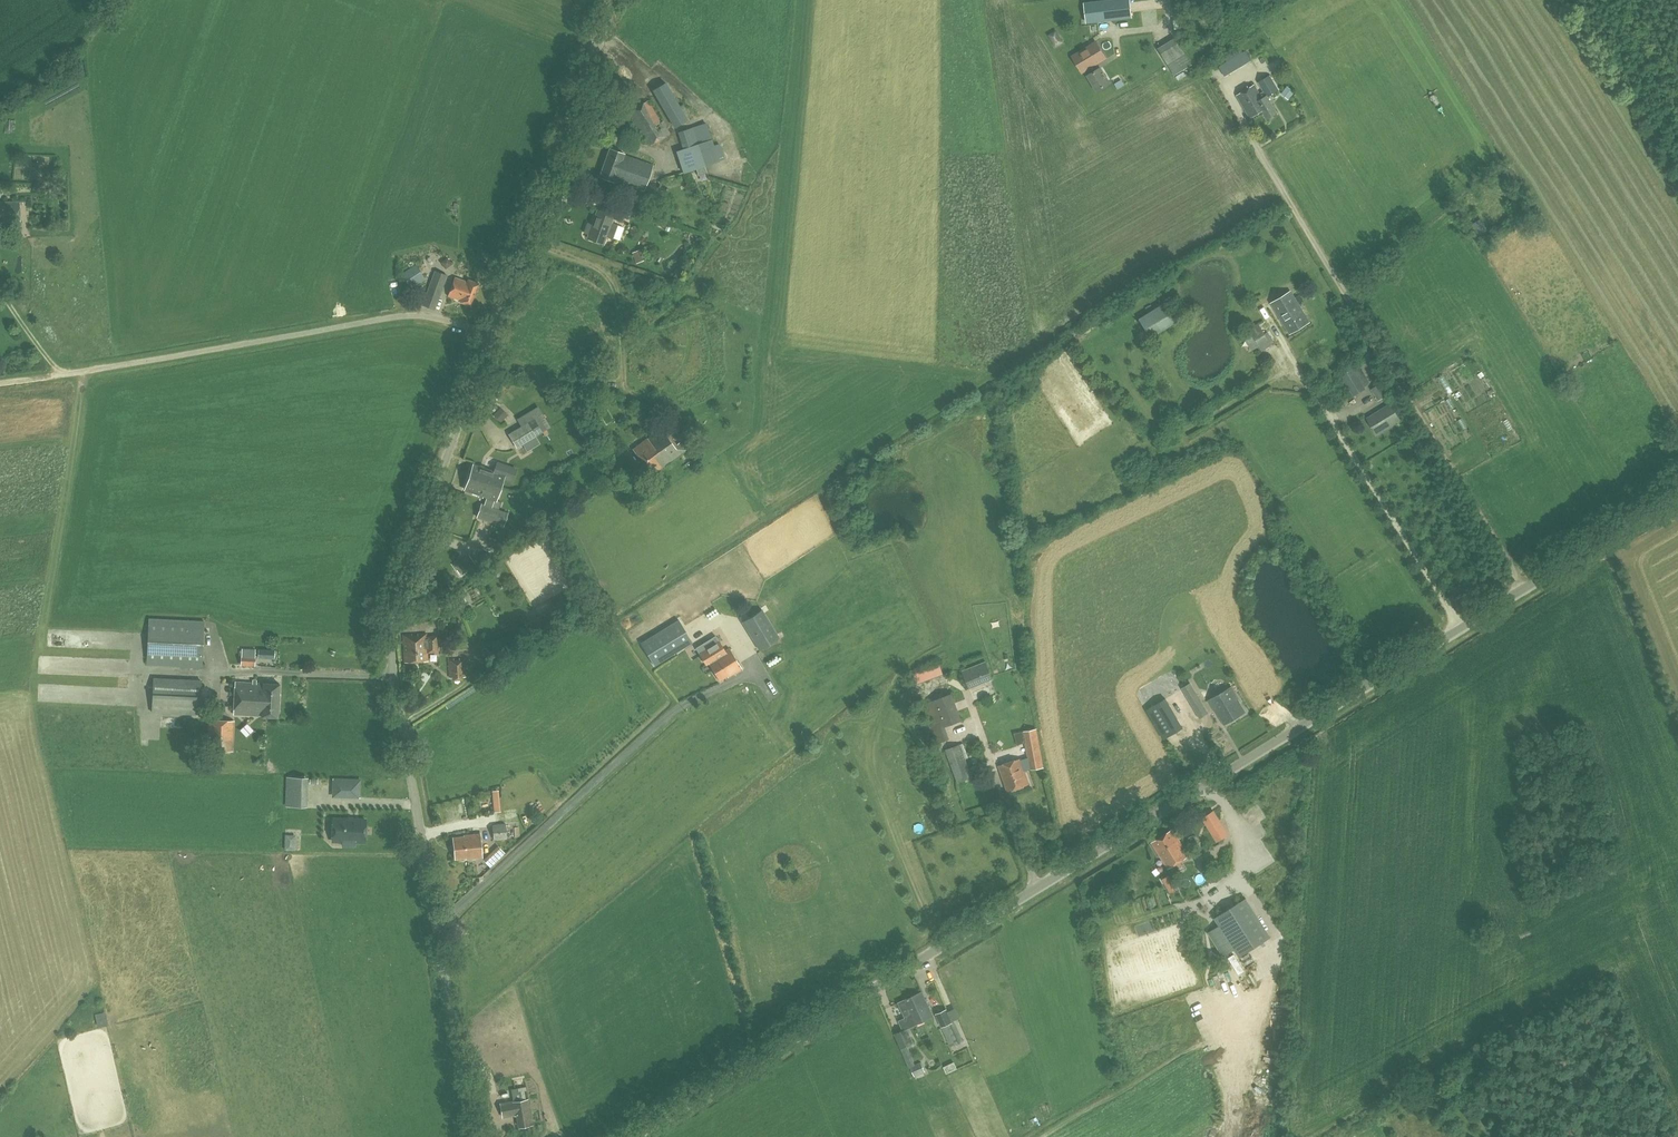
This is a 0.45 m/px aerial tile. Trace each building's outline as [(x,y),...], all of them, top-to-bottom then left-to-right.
[(1083,3),(1086,24),(1132,18),(1130,0),(1110,0),(1083,3)] [(1174,75),(1192,65),(1176,38),(1158,48),(1174,75)] [(1107,58),(1097,42),(1090,47),(1088,44),(1076,51),(1077,52),(1071,55),(1082,74),(1088,70),(1090,74),(1088,76),(1097,91),(1110,83),(1101,68),(1098,69),(1095,64),(1107,58)] [(1251,61),(1242,46),(1227,55),(1230,60),(1219,66),(1225,76),(1251,61)] [(1262,69),(1271,66),(1267,55),(1258,58),(1262,69)] [(1267,97),(1279,90),(1270,75),(1258,82),(1264,92),(1260,94),(1254,85),(1236,95),(1250,118),(1262,111),(1267,119),(1277,113),(1267,97)] [(674,128),(689,119),(666,82),(652,90),(674,128)] [(1287,86),(1282,93),(1289,98),(1295,91),(1287,86)] [(661,122),(648,100),(628,112),(648,146),(670,134),(663,120),(661,122)] [(684,173),(705,165),(718,161),(706,123),(679,132),(684,149),(677,151),(684,173)] [(645,191),(653,165),(624,155),(624,153),(609,148),(600,177),(615,182),(615,180),(645,191)] [(21,222),(20,201),(0,202),(0,224),(21,222)] [(629,219),(632,211),(616,205),(614,213),(629,219)] [(653,221),(656,215),(634,207),(632,214),(653,221)] [(598,210),(592,225),(587,223),(585,230),(590,232),(588,238),(604,244),(606,237),(613,239),(618,224),(612,222),(614,216),(598,210)] [(1481,218),(1474,223),(1483,238),(1490,233),(1481,218)] [(623,240),(629,227),(623,224),(617,237),(623,240)] [(636,263),(645,260),(640,249),(632,252),(636,263)] [(416,265),(401,275),(411,289),(425,279),(421,271),(416,265)] [(435,310),(448,275),(435,270),(425,298),(415,295),(413,302),(423,304),(423,305),(435,310)] [(467,281),(455,277),(448,295),(461,300),(460,301),(471,305),(478,283),(468,279),(467,281)] [(1288,290),(1275,298),(1280,307),(1276,309),(1289,331),(1305,320),(1288,290)] [(1151,338),(1179,321),(1166,301),(1139,318),(1151,338)] [(1259,323),(1249,329),(1262,351),(1272,345),(1259,323)] [(1370,382),(1360,365),(1354,369),(1353,366),(1340,374),(1353,396),(1366,388),(1365,386),(1370,382)] [(1378,401),(1390,394),(1382,382),(1371,389),(1378,401)] [(1377,434),(1399,420),(1400,420),(1390,404),(1367,418),(1377,434)] [(501,422),(508,414),(501,407),(493,415),(501,422)] [(516,448),(536,436),(542,432),(534,418),(508,434),(516,448)] [(685,450),(667,425),(648,439),(647,438),(633,448),(652,474),(685,450)] [(495,499),(497,500),(505,475),(474,464),(465,489),(487,497),(484,504),(482,503),(477,517),(503,526),(508,512),(492,507),(495,499)] [(459,573),(462,571),(475,562),(469,554),(454,564),(459,573)] [(456,605),(457,606),(466,600),(464,596),(455,602),(456,605)] [(759,650),(779,638),(762,610),(742,622),(759,650)] [(202,667),(205,620),(149,617),(146,664),(202,667)] [(679,619),(641,642),(655,665),(693,642),(679,619)] [(427,635),(427,633),(418,633),(418,635),(412,636),(412,634),(403,634),(404,662),(428,661),(428,653),(439,652),(438,635),(427,635)] [(725,650),(719,641),(716,635),(696,647),(699,653),(706,665),(709,663),(720,681),(728,676),(728,677),(742,668),(730,648),(725,650)] [(255,666),(256,655),(250,655),(250,650),(242,649),(241,655),(241,665),(255,666)] [(266,658),(266,650),(258,649),(258,658),(266,658)] [(467,677),(465,658),(459,658),(459,659),(454,660),(454,658),(448,659),(450,678),(453,677),(453,680),(463,680),(463,677),(467,677)] [(972,679),(988,672),(984,661),(967,668),(972,679)] [(917,684),(943,674),(940,664),(913,674),(917,684)] [(994,671),(971,680),(973,686),(996,678),(994,671)] [(200,715),(202,680),(154,677),(152,712),(200,715)] [(257,682),(257,679),(253,679),(253,682),(235,681),(233,714),(262,716),(279,717),(280,684),(263,683),(263,682),(257,682)] [(1190,684),(1183,688),(1190,700),(1197,695),(1190,684)] [(1237,700),(1230,688),(1211,699),(1218,711),(1217,712),(1225,724),(1245,712),(1237,699),(1237,700)] [(70,700),(71,690),(60,690),(60,700),(70,700)] [(937,743),(950,738),(945,727),(962,721),(951,693),(922,704),(932,732),(937,743)] [(1166,698),(1146,710),(1163,739),(1183,727),(1166,698)] [(234,751),(235,720),(208,719),(207,750),(234,751)] [(1044,767),(1037,729),(1023,731),(1028,757),(1020,759),(999,766),(1007,791),(1028,784),(1024,771),(1044,767)] [(957,781),(971,776),(965,759),(968,757),(963,744),(946,750),(957,781)] [(308,807),(308,777),(286,776),(285,806),(308,807)] [(360,798),(361,787),(361,779),(332,778),(332,797),(360,798)] [(1208,830),(1220,822),(1212,811),(1200,818),(1208,830)] [(365,842),(366,820),(333,819),(332,841),(342,841),(342,846),(355,846),(355,842),(365,842)] [(493,840),(507,839),(506,823),(492,825),(493,840)] [(1168,868),(1188,856),(1172,830),(1152,842),(1168,868)] [(467,859),(482,857),(480,834),(464,835),(464,836),(453,837),(455,859),(466,858),(467,859)] [(498,846),(491,853),(498,860),(505,853),(498,846)] [(1170,874),(1162,879),(1166,886),(1175,881),(1170,874)] [(1239,957),(1271,936),(1246,897),(1214,917),(1219,925),(1207,932),(1223,956),(1234,949),(1239,957)] [(914,1043),(908,1028),(934,1017),(922,992),(898,1003),(905,1017),(898,1020),(903,1030),(894,1033),(900,1049),(914,1043)] [(954,1024),(953,1022),(947,1008),(935,1013),(942,1029),(954,1024)] [(954,1024),(942,1029),(950,1046),(964,1040),(955,1021),(953,1022),(954,1024)] [(915,1065),(910,1067),(911,1068),(915,1077),(925,1072),(921,1062),(915,1065)] [(527,1099),(525,1087),(511,1092),(513,1101),(500,1104),(502,1118),(514,1116),(516,1115),(518,1128),(533,1125),(529,1098),(527,1099)]
